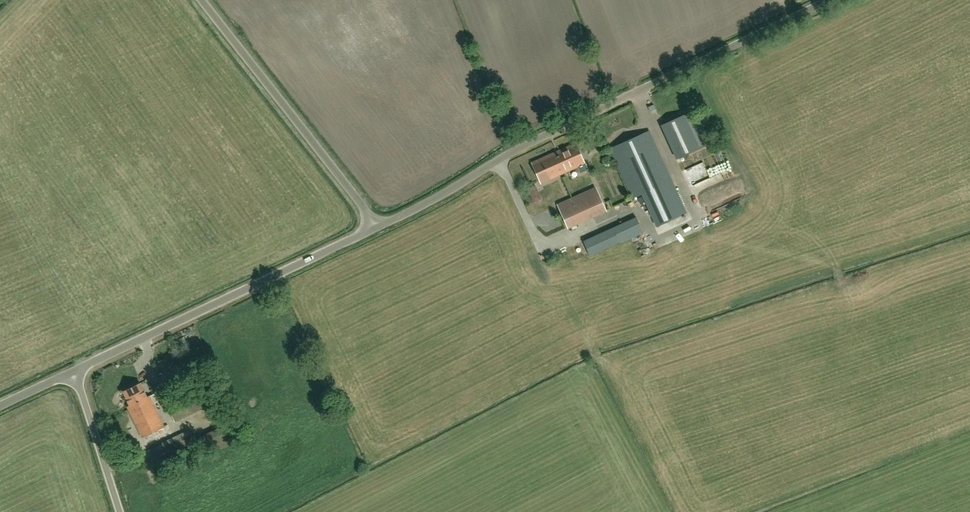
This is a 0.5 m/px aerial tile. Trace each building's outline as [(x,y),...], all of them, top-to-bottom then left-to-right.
[(664,124),(679,158),(710,144),(695,110),(664,124)] [(687,213),(650,131),(610,149),(633,199),(643,194),(657,226),(687,213)] [(554,160),(552,161),(558,175),(577,167),(580,174),(587,170),(575,144),(552,154),(554,160)] [(552,161),(554,160),(552,154),(532,163),(541,183),(558,175),(552,161)] [(712,203),(704,186),(714,181),(710,171),(699,177),(697,173),(687,178),(702,208),(712,203)] [(530,188),(536,202),(543,200),(537,185),(530,188)] [(567,230),(606,212),(599,196),(595,187),(557,205),(567,230)] [(594,256),(620,244),(644,233),(636,218),(587,240),(594,256)] [(166,382),(169,388),(176,384),(174,379),(166,382)] [(128,407),(129,410),(143,437),(165,427),(150,397),(148,398),(141,384),(124,392),(131,406),(128,407)] [(155,388),(158,393),(161,400),(167,397),(161,385),(155,388)] [(176,422),(207,407),(200,393),(169,408),(176,422)] [(154,461),(195,442),(189,430),(161,443),(162,444),(149,450),(154,461)] [(153,461),(147,463),(153,477),(159,475),(153,461)]
